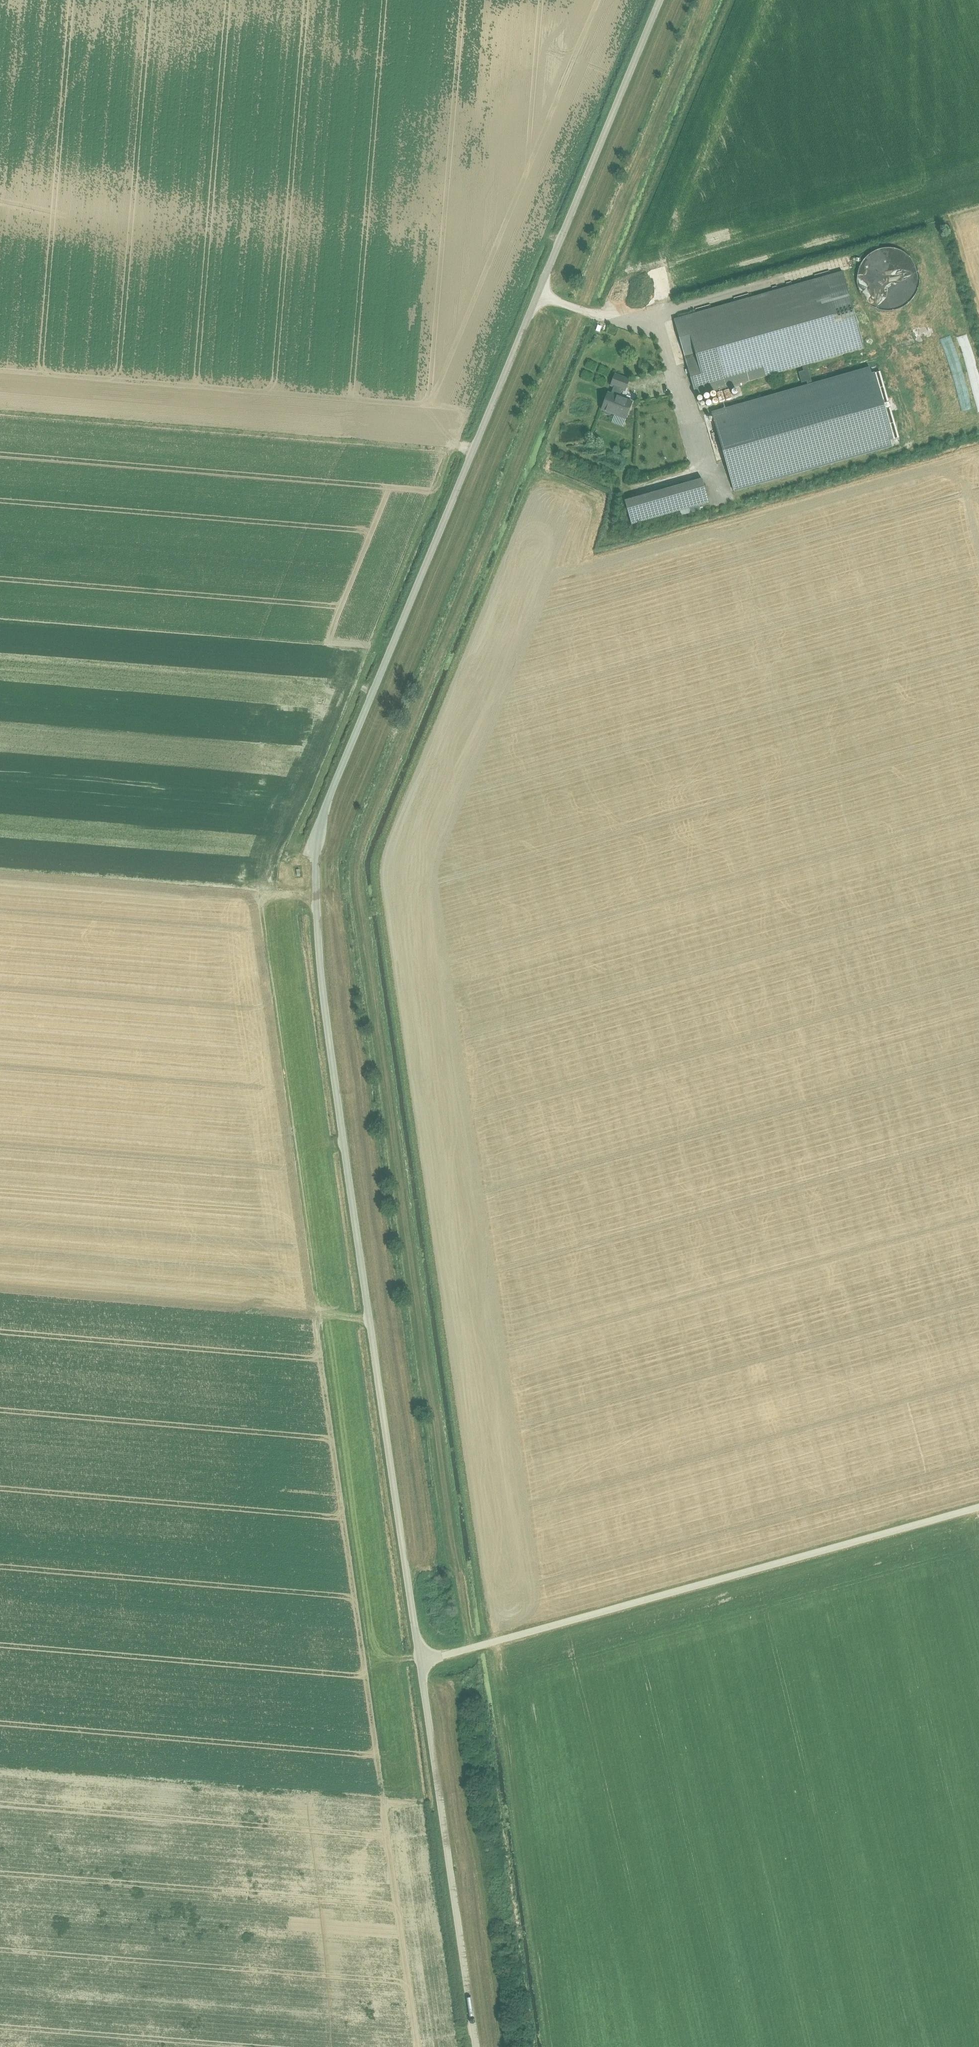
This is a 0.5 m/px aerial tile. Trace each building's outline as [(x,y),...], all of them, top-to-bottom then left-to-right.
[(905,310),(922,259),(876,243),(872,254),(865,252),(852,292),(905,310)] [(842,272),(674,320),(696,396),(791,369),(807,365),(864,349),(842,272)] [(878,366),(712,412),(734,491),(901,444),(878,366)] [(609,416),(612,414),(626,419),(632,402),(620,398),(622,390),(625,391),(629,380),(615,374),(611,386),(614,387),(611,394),(608,393),(602,410),(604,411),(604,414),(609,416)] [(676,506),(687,503),(680,480),(670,483),(676,506)]
